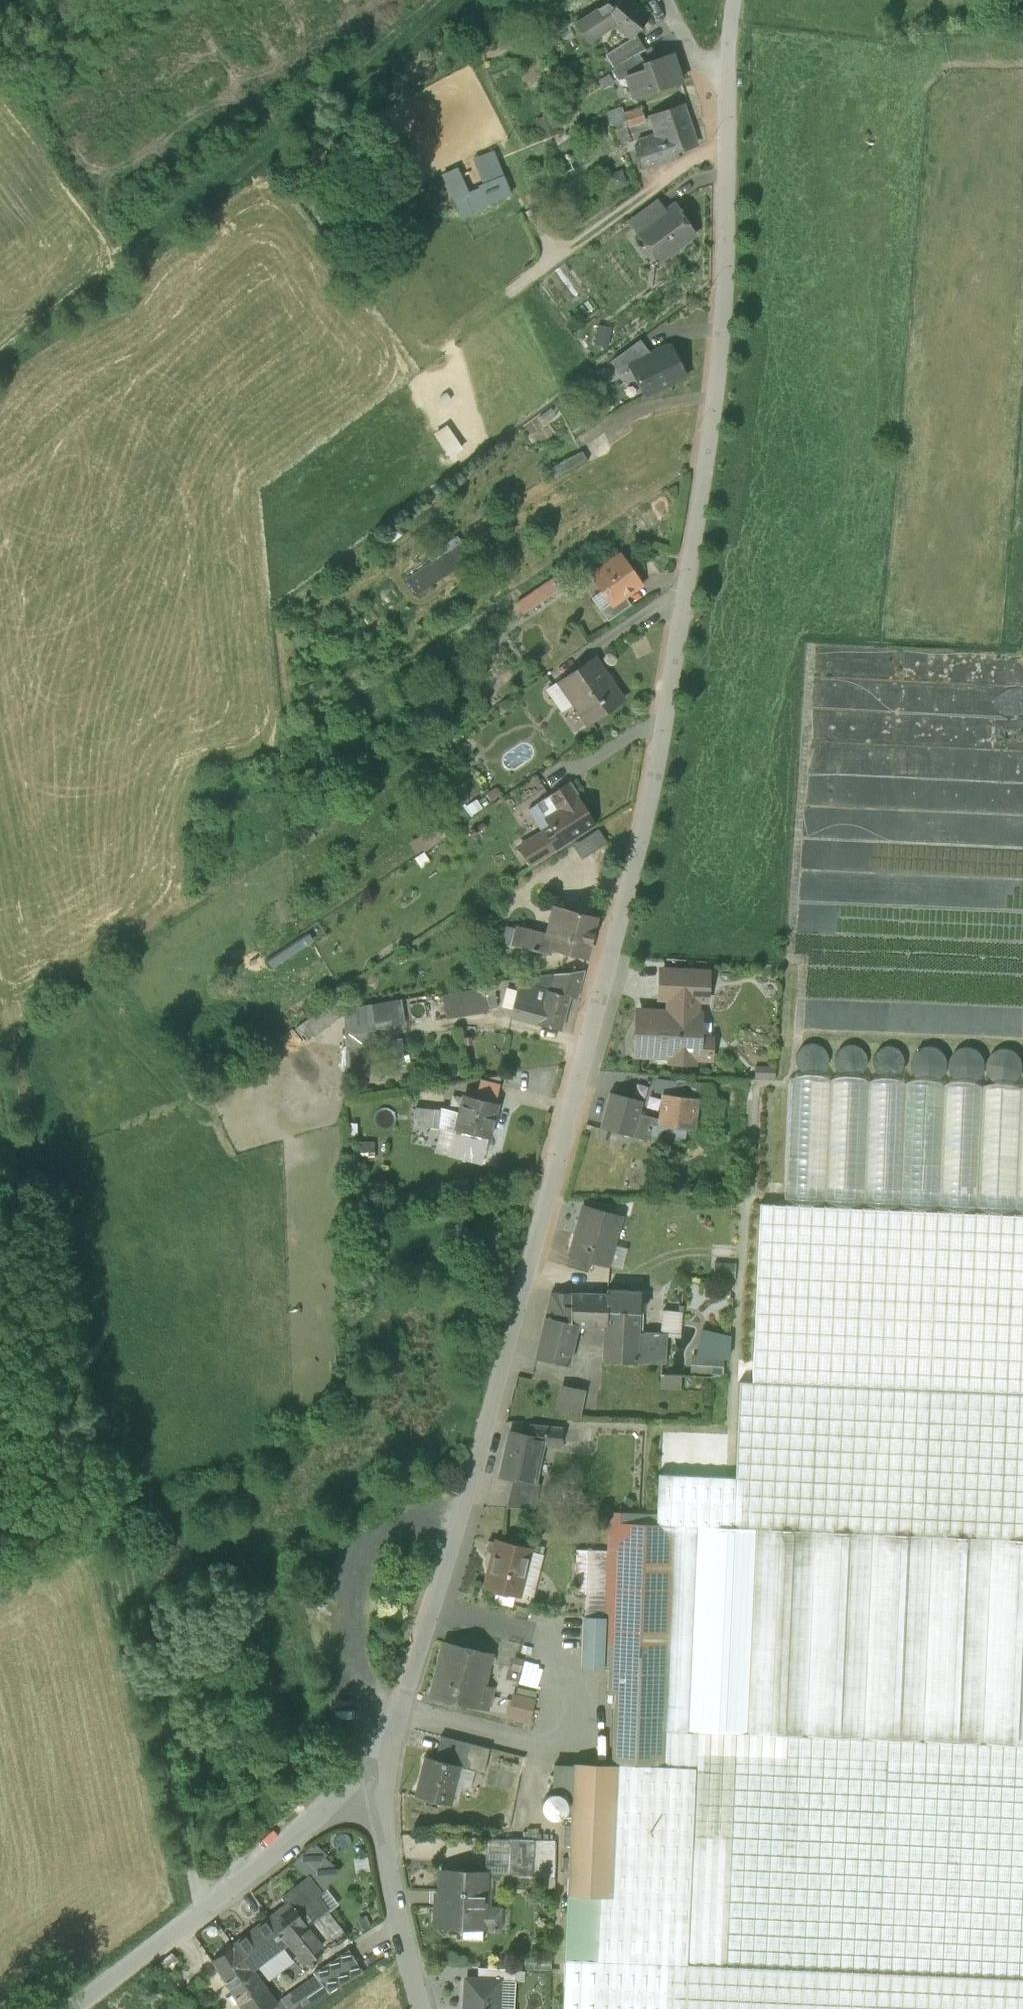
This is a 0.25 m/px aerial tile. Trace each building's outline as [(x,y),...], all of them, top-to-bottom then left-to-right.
[(590,16),(601,34),(613,26),(630,40),(634,35),(648,17),(626,0),(620,0),(612,9),(607,5),(590,16)] [(589,41),(601,34),(590,16),(578,24),(589,41)] [(637,40),(634,35),(630,40),(625,43),(628,46),(637,40)] [(606,55),(614,69),(638,54),(644,51),(637,40),(628,46),(625,43),(606,55)] [(645,64),(638,54),(614,69),(611,71),(618,81),(627,78),(626,77),(647,70),(645,64)] [(627,78),(633,97),(681,82),(672,55),(645,64),(647,70),(626,77),(627,78)] [(669,137),(674,152),(676,151),(696,145),(684,108),(651,118),(656,135),(639,140),(641,145),(669,137)] [(625,121),(623,115),(621,109),(608,113),(613,126),(625,121)] [(623,115),(625,121),(628,127),(645,120),(641,109),(623,115)] [(558,135),(552,114),(534,120),(541,141),(558,135)] [(626,127),(628,127),(625,121),(613,126),(620,147),(632,143),(626,127)] [(636,147),(642,168),(678,157),(676,151),(674,152),(669,137),(641,145),(636,147)] [(474,158),(477,167),(495,160),(492,151),(474,158)] [(477,167),(485,184),(502,177),(495,160),(477,167)] [(481,188),(469,192),(458,168),(443,175),(463,218),(489,207),(488,205),(510,195),(502,177),(485,184),(480,186),(481,188)] [(629,186),(622,169),(606,175),(613,192),(629,186)] [(630,223),(638,234),(666,214),(657,202),(630,223)] [(658,260),(659,261),(666,256),(672,257),(678,252),(679,246),(694,235),(684,221),(685,220),(675,206),(666,214),(638,234),(647,246),(649,245),(659,259),(658,260)] [(612,327),(597,326),(595,345),(610,347),(612,327)] [(612,360),(619,374),(631,368),(631,366),(652,356),(640,340),(612,360)] [(631,368),(645,395),(684,376),(670,347),(652,356),(631,366),(631,368)] [(463,449),(448,425),(434,434),(450,458),(463,449)] [(549,468),(554,479),(588,461),(582,451),(550,467),(549,468)] [(432,564),(463,543),(457,535),(426,556),(432,564)] [(408,581),(418,595),(473,558),(463,543),(432,564),(408,581)] [(609,604),(610,605),(624,595),(641,584),(622,556),(591,577),(601,592),(609,604)] [(516,603),(523,614),(561,588),(554,577),(516,603)] [(609,604),(601,592),(592,598),(601,610),(609,604)] [(601,610),(608,621),(631,605),(624,595),(610,605),(609,604),(601,610)] [(577,702),(591,723),(623,701),(594,659),(560,682),(574,703),(577,702)] [(574,703),(560,682),(547,691),(562,712),(574,703)] [(539,804),(554,827),(544,833),(521,847),(531,864),(575,837),(596,824),(571,784),(539,804)] [(554,827),(539,804),(529,810),(544,833),(554,827)] [(410,842),(419,854),(446,836),(438,823),(410,842)] [(607,843),(598,829),(573,845),(582,859),(607,843)] [(552,950),(584,958),(594,918),(553,907),(545,937),(535,934),(531,950),(550,955),(552,950)] [(504,943),(531,950),(535,934),(508,927),(504,943)] [(314,940),(308,932),(267,960),(273,969),(314,940)] [(568,997),(576,999),(583,971),(529,977),(529,981),(517,983),(518,987),(519,992),(547,991),(568,997)] [(696,999),(706,999),(707,974),(661,971),(660,997),(670,997),(696,999)] [(486,1000),(488,1010),(498,1008),(494,983),(483,985),(486,1000)] [(443,992),(445,1007),(486,1000),(483,985),(443,992)] [(519,992),(518,987),(515,998),(537,1004),(538,1000),(544,1002),(547,991),(519,992)] [(510,1018),(558,1031),(568,997),(547,991),(544,1002),(538,1000),(537,1004),(515,998),(510,1018)] [(680,1064),(682,1064),(684,1064),(686,1063),(688,1062),(693,1063),(693,1057),(694,1039),(699,1039),(700,1015),(695,1015),(696,999),(670,997),(669,1013),(644,1012),(643,1031),(637,1031),(636,1054),(655,1055),(655,1051),(672,1052),(671,1062),(676,1062),(678,1063),(680,1064)] [(401,999),(372,1004),(376,1030),(406,1025),(401,999)] [(486,1000),(445,1007),(447,1020),(488,1012),(488,1010),(486,1000)] [(343,1015),(333,1001),(298,1028),(308,1041),(343,1015)] [(374,1030),(376,1030),(372,1004),(346,1008),(346,1035),(374,1030)] [(374,1030),(346,1035),(346,1047),(374,1047),(374,1030)] [(406,1066),(402,1039),(389,1041),(393,1068),(406,1066)] [(711,1039),(699,1039),(694,1039),(693,1057),(710,1058),(711,1039)] [(901,1047),(874,1049),(875,1067),(902,1065),(901,1047)] [(773,1080),(774,1066),(755,1066),(755,1080),(773,1080)] [(1022,1210),(1022,1089),(790,1079),(785,1200),(1022,1210)] [(475,1100),(495,1104),(499,1084),(479,1080),(475,1100)] [(663,1094),(676,1096),(678,1083),(656,1080),(654,1093),(663,1094)] [(703,1099),(711,1100),(713,1087),(678,1083),(676,1096),(698,1099),(703,1099)] [(601,1128),(632,1137),(638,1114),(642,1101),(610,1093),(601,1128)] [(659,1126),(694,1131),(698,1099),(676,1096),(663,1094),(660,1120),(659,1126)] [(449,1160),(482,1167),(488,1138),(495,1104),(475,1100),(462,1097),(459,1113),(455,1130),(455,1131),(449,1156),(449,1160)] [(702,1108),(719,1110),(720,1101),(711,1100),(703,1099),(702,1108)] [(459,1113),(442,1111),(416,1108),(414,1125),(440,1128),(455,1130),(459,1113)] [(632,1137),(655,1142),(659,1126),(660,1120),(638,1114),(632,1137)] [(455,1131),(455,1130),(440,1128),(435,1153),(449,1156),(455,1131)] [(375,1162),(374,1142),(360,1142),(361,1162),(375,1162)] [(752,1382),(1022,1394),(1022,1215),(760,1204),(752,1382)] [(591,1261),(608,1266),(614,1245),(608,1243),(616,1216),(583,1206),(570,1255),(591,1261)] [(608,1243),(614,1245),(621,1217),(616,1216),(608,1243)] [(627,1248),(614,1245),(608,1266),(621,1269),(627,1248)] [(567,1266),(588,1272),(591,1261),(570,1255),(567,1266)] [(734,1283),(735,1264),(714,1262),(713,1282),(734,1283)] [(661,1334),(638,1333),(639,1312),(640,1291),(607,1290),(607,1295),(608,1295),(607,1327),(605,1327),(603,1362),(637,1363),(665,1365),(666,1337),(666,1335),(661,1334)] [(537,1359),(568,1366),(577,1326),(605,1327),(607,1327),(608,1295),(607,1295),(552,1294),(546,1318),(537,1359)] [(661,1310),(661,1334),(666,1335),(666,1337),(681,1338),(682,1311),(661,1310)] [(728,1360),(730,1336),(702,1329),(695,1357),(723,1359),(728,1360)] [(723,1375),(723,1359),(695,1357),(690,1357),(690,1374),(723,1375)] [(682,1374),(660,1374),(660,1389),(682,1389),(682,1374)] [(596,1960),(1022,1979),(1022,1394),(752,1382),(739,1382),(735,1478),(658,1475),(657,1513),(656,1524),(608,1522),(607,1550),(604,1618),(610,1618),(609,1643),(646,1645),(644,1704),(642,1766),(642,1769),(611,1768),(572,1766),(571,1792),(569,1842),(567,1896),(564,1959),(596,1960)] [(558,1410),(574,1413),(579,1391),(563,1388),(558,1410)] [(513,1480),(534,1484),(535,1483),(543,1445),(561,1447),(563,1429),(531,1426),(529,1436),(510,1432),(500,1477),(513,1480)] [(564,1487),(575,1488),(575,1479),(564,1479),(564,1487)] [(506,1508),(535,1509),(540,1484),(535,1483),(534,1484),(513,1480),(506,1508)] [(608,1511),(608,1522),(656,1524),(657,1513),(608,1511)] [(483,1586),(522,1595),(533,1551),(494,1542),(483,1586)] [(585,1617),(604,1618),(607,1550),(577,1549),(575,1593),(586,1594),(585,1617)] [(522,1595),(532,1598),(543,1553),(533,1551),(522,1595)] [(583,1669),(608,1670),(609,1643),(610,1618),(604,1618),(585,1617),(583,1669)] [(494,1688),(485,1686),(492,1655),(443,1643),(436,1671),(430,1696),(479,1708),(489,1711),(494,1688)] [(646,1645),(609,1643),(608,1670),(607,1693),(614,1693),(611,1768),(642,1769),(642,1766),(644,1704),(646,1645)] [(531,1722),(535,1699),(511,1694),(507,1717),(531,1722)] [(492,1749),(471,1744),(446,1737),(442,1751),(440,1761),(461,1766),(475,1769),(486,1772),(492,1749)] [(417,1797),(450,1805),(456,1786),(461,1766),(440,1761),(428,1758),(417,1797)] [(553,1791),(571,1792),(572,1766),(554,1765),(553,1791)] [(469,1789),(475,1769),(461,1766),(456,1786),(469,1789)] [(562,1796),(552,1793),(543,1799),(541,1808),(547,1817),(557,1819),(565,1814),(567,1805),(562,1796)] [(506,1873),(508,1839),(486,1839),(485,1872),(506,1873)] [(506,1875),(533,1876),(534,1841),(508,1839),(506,1873),(506,1875)] [(555,1841),(534,1841),(533,1876),(532,1888),(553,1889),(555,1841)] [(316,1845),(306,1856),(310,1860),(317,1852),(330,1863),(323,1871),(328,1876),(323,1882),(318,1876),(314,1881),(313,1882),(321,1892),(325,1888),(340,1871),(325,1857),(327,1854),(316,1845)] [(330,1863),(317,1852),(310,1860),(323,1871),(330,1863)] [(306,1856),(304,1855),(295,1864),(314,1881),(318,1876),(323,1871),(310,1860),(306,1856)] [(370,1871),(367,1856),(353,1859),(356,1874),(370,1871)] [(328,1876),(323,1871),(318,1876),(323,1882),(328,1876)] [(483,1929),(500,1930),(501,1909),(484,1908),(485,1873),(441,1871),(440,1906),(436,1906),(435,1927),(461,1928),(483,1929)] [(282,1897),(288,1904),(289,1903),(307,1926),(317,1919),(327,1911),(328,1910),(316,1896),(321,1892),(313,1882),(309,1876),(282,1897)] [(316,1896),(328,1910),(336,1903),(325,1888),(321,1892),(316,1896)] [(270,1917),(270,1918),(288,1941),(307,1926),(289,1903),(288,1904),(270,1917)] [(510,1909),(501,1909),(500,1930),(509,1930),(510,1909)] [(347,1937),(327,1911),(317,1919),(334,1941),(333,1942),(336,1945),(347,1937)] [(270,1918),(234,1945),(251,1969),(256,1965),(282,1946),(288,1941),(270,1918)] [(334,1941),(317,1919),(307,1926),(324,1949),(333,1942),(334,1941)] [(307,1926),(288,1941),(305,1963),(324,1949),(307,1926)] [(483,1940),(483,1929),(461,1928),(461,1940),(483,1940)] [(251,1969),(234,1945),(233,1946),(212,1962),(241,2008),(269,2008),(277,2003),(268,1991),(251,1969)] [(294,1962),(282,1946),(256,1965),(268,1981),(294,1962)] [(348,1950),(324,1966),(338,1987),(362,1972),(348,1950)] [(550,1971),(551,1952),(526,1951),(525,1970),(550,1971)] [(596,1960),(564,1959),(562,2008),(594,2008),(596,1960)] [(596,1960),(594,2008),(1022,2008),(1022,1979),(596,1960)] [(338,1987),(324,1966),(313,1973),(316,1976),(329,1993),(338,1987)] [(478,1967),(477,1979),(499,1980),(514,1981),(514,1969),(478,1967)] [(284,2005),(287,2008),(305,2008),(329,1994),(329,1993),(316,1976),(281,2000),(284,2005)] [(464,2008),(498,2008),(499,1980),(477,1979),(466,1979),(464,2008)] [(499,1980),(498,2008),(514,2008),(515,1981),(514,1981),(499,1980)]
